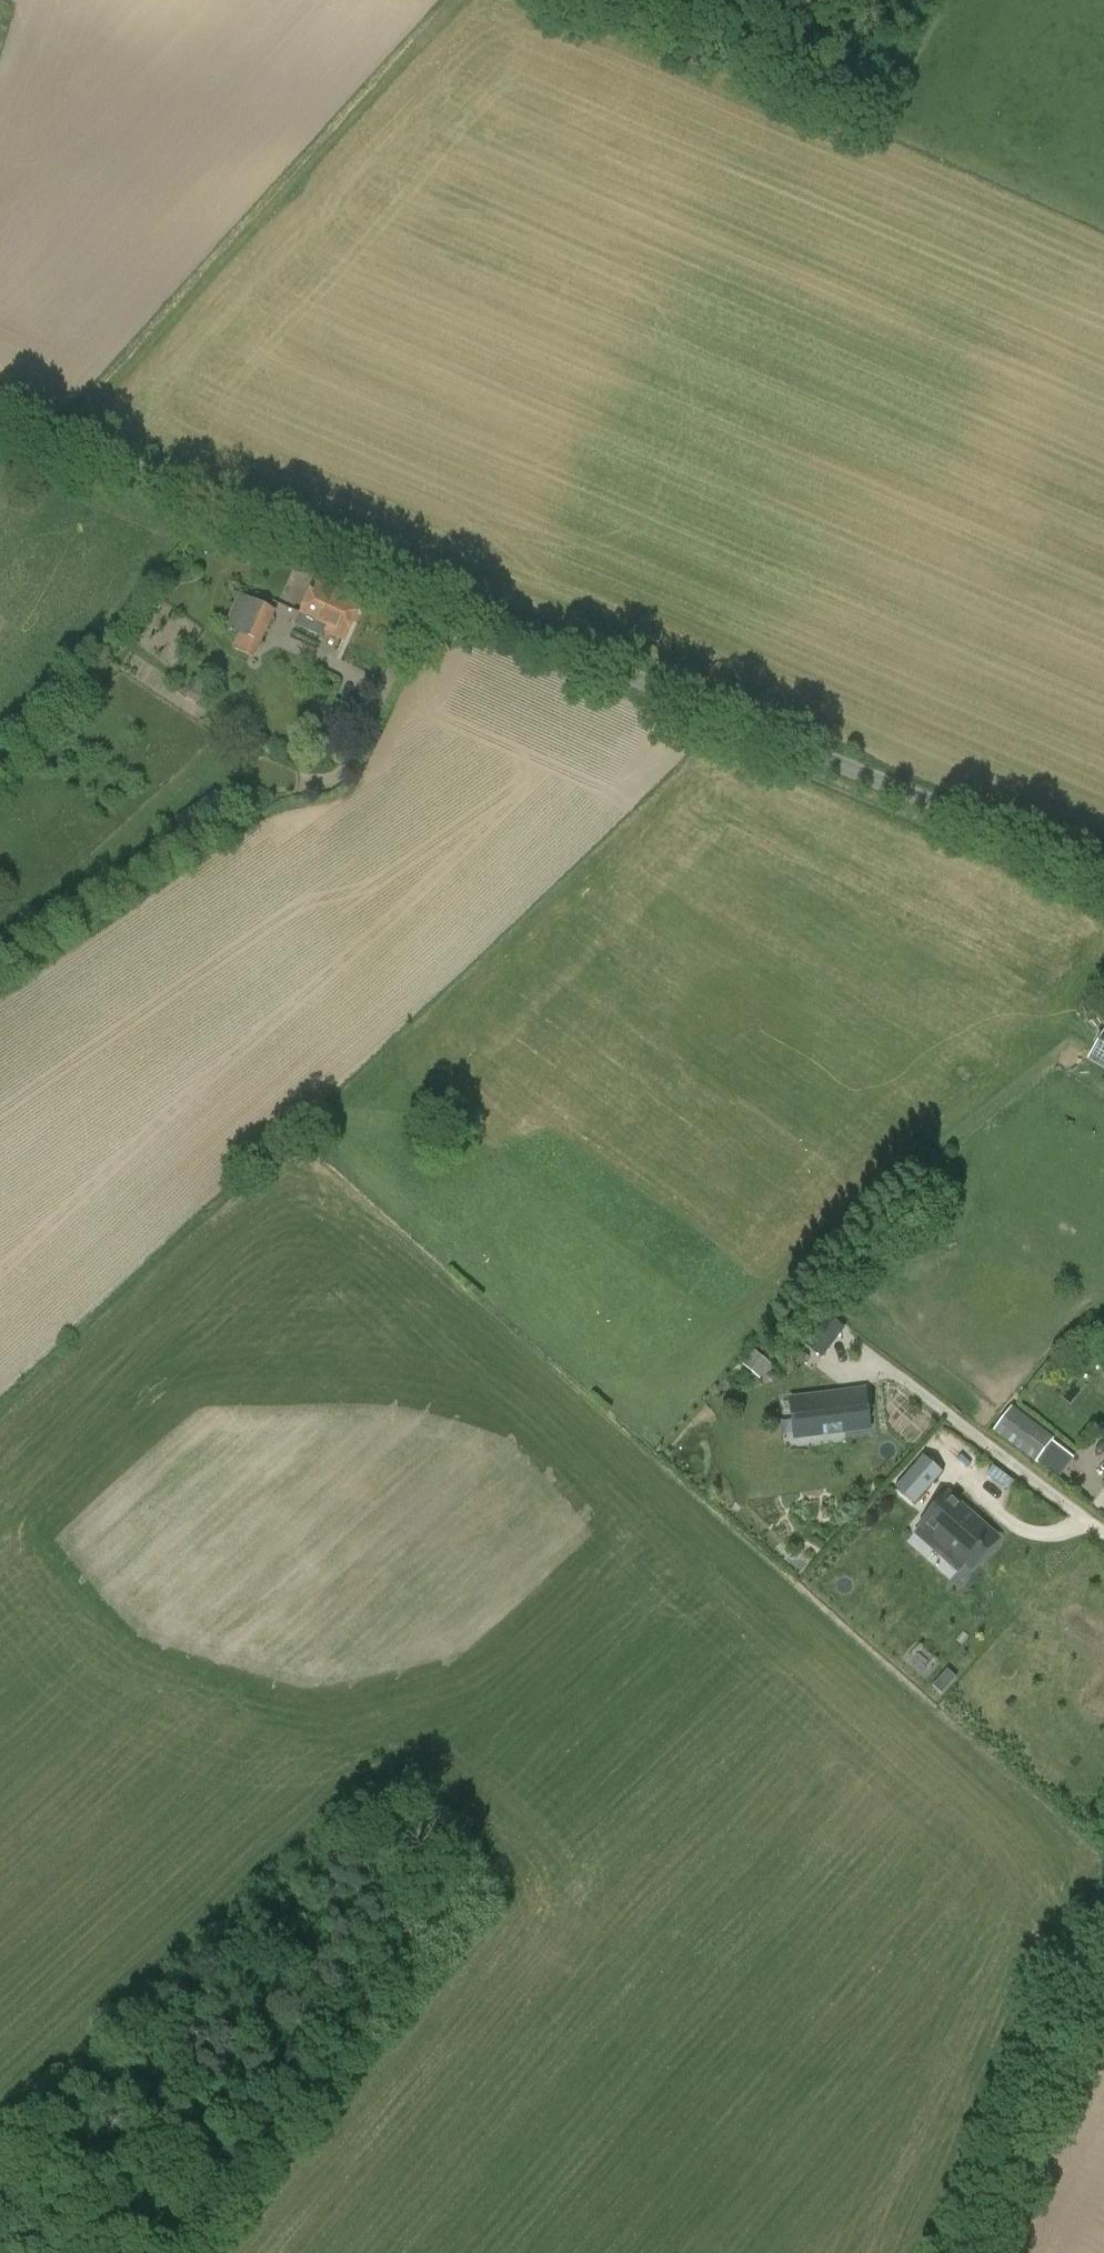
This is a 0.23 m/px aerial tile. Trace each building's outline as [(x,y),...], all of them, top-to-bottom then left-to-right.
[(295,626),(322,638),(324,633),(344,641),(362,601),(316,580),(295,626)] [(225,628),(261,645),(276,611),(240,594),(225,628)] [(125,635),(117,645),(122,649),(130,638),(125,635)] [(188,693),(202,702),(211,688),(197,679),(188,693)] [(1086,1060),(1103,1071),(1103,1031),(1086,1060)] [(828,1348),(812,1336),(805,1344),(821,1357),(828,1348)] [(742,1365),(759,1379),(769,1366),(751,1353),(742,1365)] [(843,1424),(844,1433),(870,1429),(865,1390),(794,1398),(798,1430),(843,1424)] [(1054,1440),(1012,1408),(993,1432),(1036,1464),(1054,1440)] [(896,1489),(915,1506),(942,1474),(923,1457),(896,1489)] [(966,1561),(968,1563),(970,1564),(992,1538),(946,1497),(923,1523),(924,1524),(954,1551),(951,1554),(963,1564),(966,1561)] [(932,1686),(941,1693),(955,1678),(947,1670),(932,1686)]
